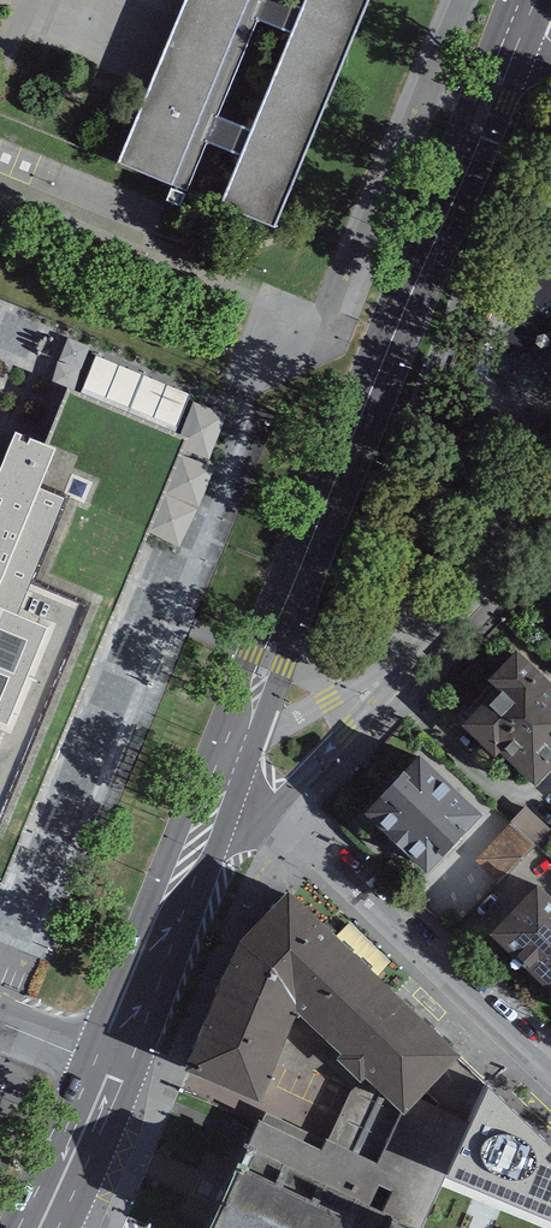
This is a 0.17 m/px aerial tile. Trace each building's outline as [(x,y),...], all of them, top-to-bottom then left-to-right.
[(119,165),(276,228),(369,0),(186,0),(119,165)] [(178,431),(191,398),(100,363),(87,395),(178,431)] [(66,393),(39,456),(14,445),(0,477),(0,874),(184,443),(66,393)] [(517,654),(478,694),(487,703),(461,730),(494,762),(500,755),(534,788),(550,771),(550,687),(517,654)] [(483,821),(421,760),(364,818),(425,879),(483,821)] [(494,889),(543,850),(518,819),(469,858),(494,889)] [(537,890),(490,938),(550,996),(550,903),(537,890)] [(460,1058),(288,894),(238,945),(181,1075),(259,1107),(296,1014),(339,1056),(335,1060),(360,1085),(364,1081),(403,1119),(460,1058)] [(493,1085),(437,1210),(479,1227),(489,1227),(537,1120),(493,1085)] [(239,1172),(215,1227),(355,1227),(357,1225),(239,1172)]
